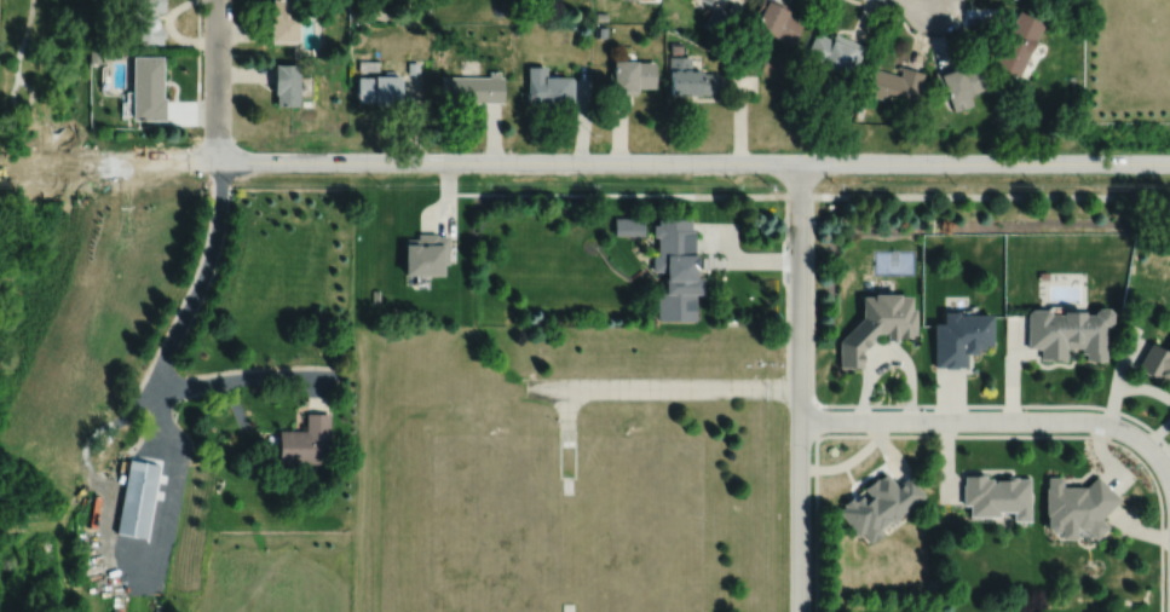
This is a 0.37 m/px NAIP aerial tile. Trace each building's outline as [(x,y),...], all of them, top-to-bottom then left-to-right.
[(133,41),(155,41),(155,42),(162,42),(162,36),(165,36),(165,29),(162,29),(162,23),(156,23),(156,11),(163,11),(163,0),(133,0),(133,41)] [(273,12),(271,12),(271,39),(273,39),(273,42),(292,42),(292,39),(299,39),(299,12),(298,12),(298,4),(296,4),(296,0),(273,0),(273,12)] [(754,12),(759,13),(754,23),(791,42),(802,19),(786,11),(790,5),(781,0),(760,0),(754,12)] [(714,4),(702,24),(720,34),(732,13),(714,4)] [(1020,7),(1011,24),(1009,23),(1003,37),(1005,39),(995,62),(1020,74),(1044,21),(1036,17),(1036,16),(1020,7)] [(594,25),(594,35),(606,35),(606,25),(594,25)] [(708,30),(704,36),(715,42),(719,35),(708,30)] [(815,30),(805,54),(826,65),(826,64),(845,73),(851,75),(865,45),(835,31),(832,37),(815,30)] [(670,40),(670,52),(681,52),(681,40),(670,40)] [(725,42),(721,50),(730,53),(733,46),(725,42)] [(90,50),(90,60),(99,60),(99,50),(90,50)] [(132,54),(132,119),(166,119),(166,97),(162,97),(162,54),(132,54)] [(668,54),(668,69),(670,69),(670,93),(701,93),(701,92),(719,92),(719,71),(701,71),(701,67),(690,67),(690,54),(668,54)] [(612,58),(612,70),(609,70),(609,92),(636,92),(636,86),(655,86),(655,60),(636,60),(636,58),(612,58)] [(358,59),(358,69),(377,69),(377,59),(358,59)] [(408,60),(408,73),(419,73),(419,62),(408,60)] [(275,62),(275,93),(276,93),(276,104),(300,104),(300,63),(275,62)] [(934,70),(941,90),(946,88),(953,110),(974,103),(970,93),(973,92),(973,91),(989,86),(981,62),(964,68),(963,64),(958,67),(957,63),(934,70)] [(874,67),(866,92),(915,106),(921,88),(918,88),(923,71),(898,63),(897,67),(901,68),(900,74),(874,67)] [(526,64),(526,100),(542,100),(542,102),(570,102),(570,100),(574,100),(574,76),(570,76),(570,75),(544,75),(544,64),(526,64)] [(357,75),(357,99),(375,99),(375,102),(399,102),(399,100),(402,100),(403,76),(400,76),(400,74),(394,74),(394,69),(384,69),(384,74),(375,74),(375,75),(357,75)] [(440,75),(440,100),(502,100),(502,75),(497,75),(497,69),(488,69),(488,75),(440,75)] [(612,216),(612,233),(642,233),(642,216),(612,216)] [(657,216),(657,224),(652,224),(652,235),(657,235),(657,254),(651,254),(651,270),(664,270),(664,291),(657,291),(657,319),(694,319),(694,293),(702,293),(702,276),(696,276),(696,269),(697,269),(697,254),(696,254),(693,254),(693,229),(691,229),(691,216),(657,216)] [(405,238),(405,275),(420,275),(420,276),(430,276),(430,275),(444,275),(444,262),(449,262),(449,235),(438,235),(438,233),(419,233),(419,238),(405,238)] [(373,289),(371,302),(380,302),(380,289),(373,289)] [(876,331),(887,331),(887,339),(898,339),(898,336),(912,336),(912,334),(917,334),(917,308),(912,308),(912,295),(900,295),(900,293),(875,293),(875,295),(863,295),(863,317),(840,340),(840,366),(863,366),(863,350),(875,337),(872,335),(876,331)] [(1027,313),(1027,348),(1039,348),(1039,359),(1049,359),(1049,360),(1066,360),(1066,347),(1082,347),(1082,353),(1085,353),(1085,360),(1106,360),(1105,325),(1107,325),(1112,322),(1112,312),(1107,308),(1097,308),(1094,312),(1094,314),(1084,314),(1084,311),(1062,311),(1062,314),(1050,314),(1050,313),(1047,310),(1031,310),(1027,313)] [(945,311),(945,323),(935,323),(935,365),(945,365),(945,368),(958,368),(958,365),(967,365),(968,353),(978,353),(978,347),(985,347),(985,345),(993,345),(995,313),(961,313),(961,311),(945,311)] [(1136,368),(1158,380),(1160,376),(1169,381),(1169,354),(1151,343),(1136,368)] [(279,432),(279,464),(325,466),(325,437),(330,437),(332,415),(307,414),(307,432),(279,432)] [(128,458),(116,533),(146,538),(160,463),(128,458)] [(887,472),(877,479),(876,478),(864,486),(865,490),(855,497),(853,493),(842,502),(845,504),(838,509),(857,535),(863,530),(870,539),(872,537),(874,538),(882,532),(882,531),(883,530),(881,525),(889,518),(892,521),(901,514),(900,512),(924,493),(910,475),(897,485),(887,472)] [(964,474),(964,484),(963,484),(963,503),(970,503),(970,514),(1002,514),(1002,509),(1014,509),(1014,519),(1032,519),(1032,492),(1030,492),(1028,478),(1018,478),(1018,475),(1008,475),(1008,479),(997,479),(997,481),(993,481),(993,478),(986,478),(986,473),(974,473),(974,474),(964,474)] [(1084,487),(1062,487),(1062,478),(1047,478),(1047,489),(1045,489),(1045,513),(1048,513),(1048,526),(1051,530),(1059,531),(1059,535),(1074,533),(1073,522),(1076,525),(1083,524),(1094,537),(1107,524),(1102,519),(1119,501),(1096,477),(1084,487)] [(563,611),(574,611),(574,602),(563,602),(563,611)]
